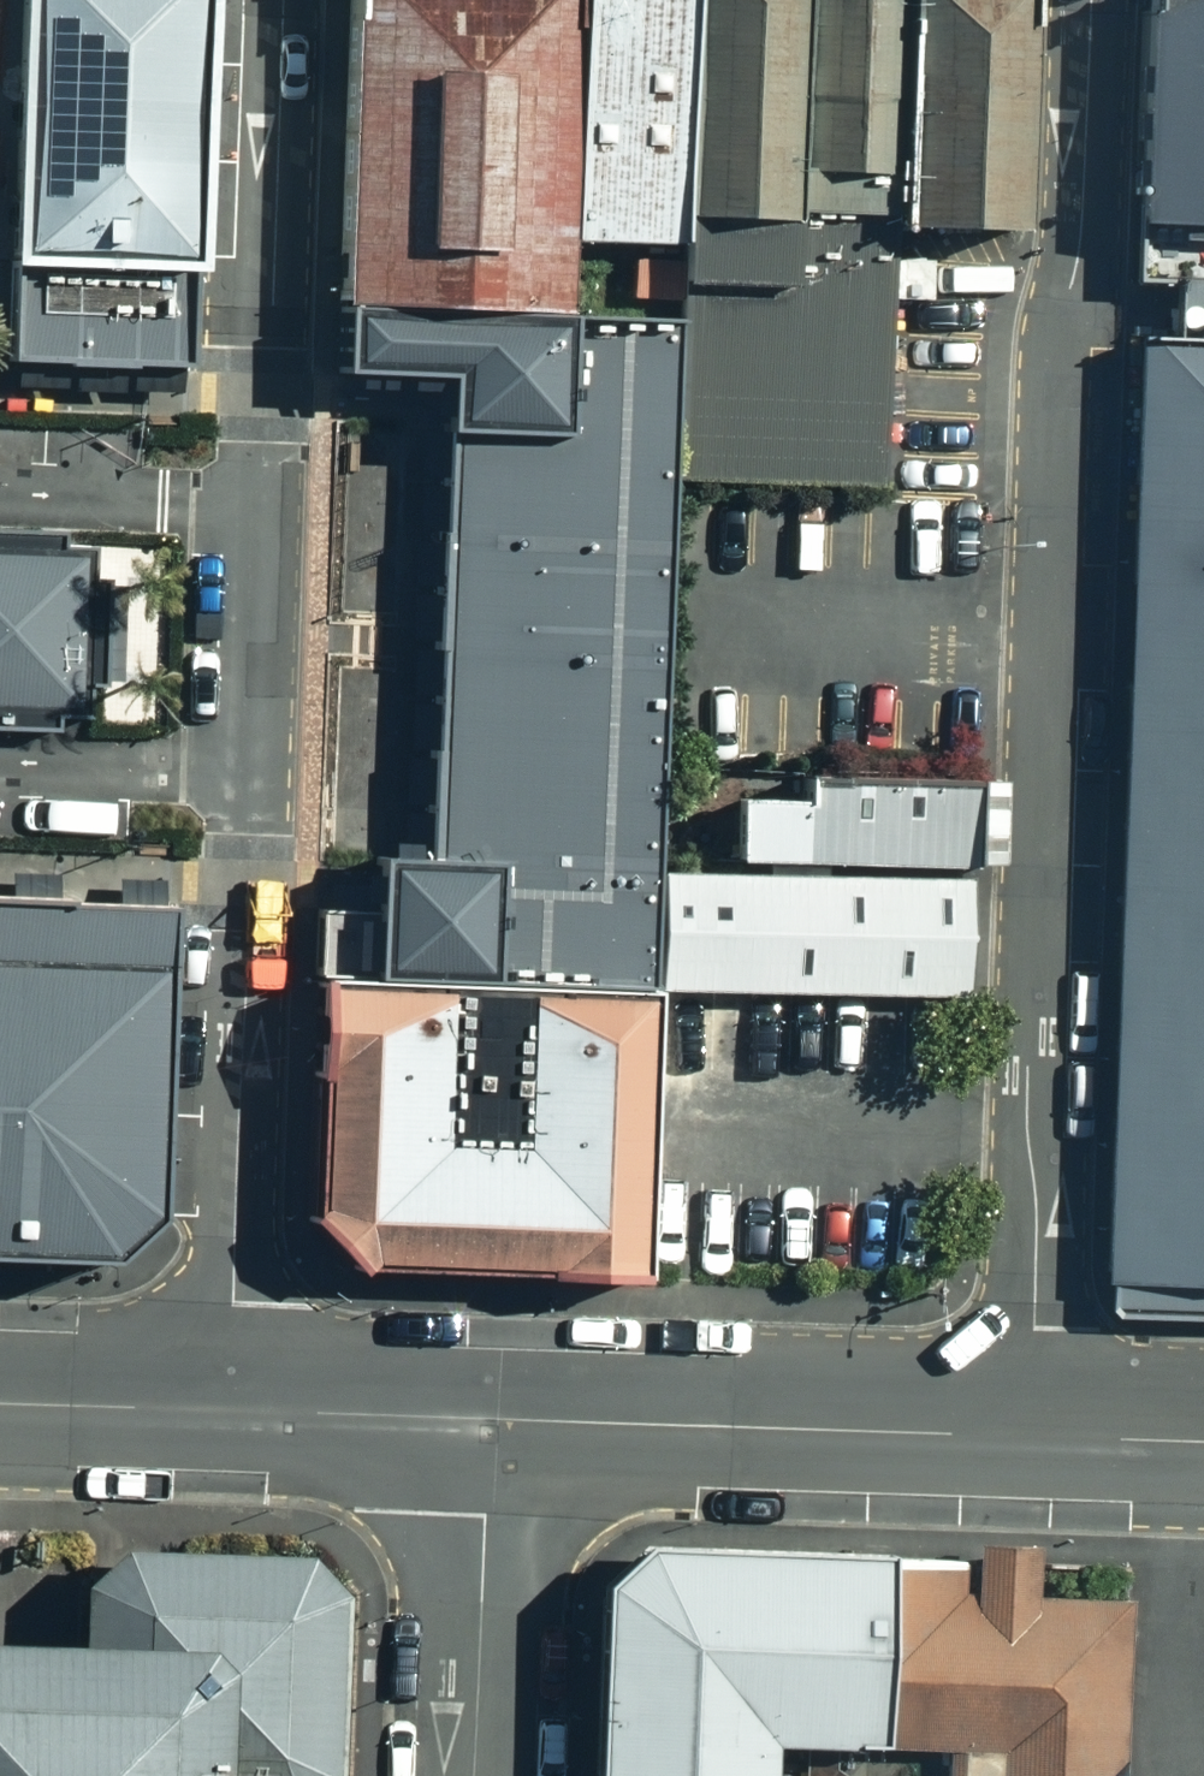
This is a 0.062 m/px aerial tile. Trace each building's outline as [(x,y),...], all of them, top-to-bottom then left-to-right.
[(14,277),(197,284),(199,255),(207,0),(25,0),(14,277)] [(346,314),(573,322),(577,257),(583,0),(352,0),(346,314)] [(577,257),(688,261),(690,227),(701,0),(583,0),(577,257)] [(690,227),(805,231),(816,0),(701,0),(690,227)] [(805,231),(911,233),(918,0),(816,0),(805,231)] [(1018,0),(918,0),(911,233),(910,246),(1011,251),(1018,0)] [(1038,0),(1018,0),(1011,251),(1032,249),(1038,1),(1038,0)] [(1151,1),(1146,234),(1203,235),(1203,3),(1151,1)] [(888,499),(901,259),(902,237),(805,235),(805,231),(690,227),(688,261),(680,326),(680,335),(674,488),(688,489),(888,499)] [(1146,234),(1143,345),(1203,347),(1203,235),(1146,234)] [(197,284),(14,277),(11,365),(192,373),(197,284)] [(573,322),(346,314),(343,396),(449,400),(431,861),(326,857),(322,857),(317,989),(654,1002),(659,876),(674,488),(680,335),(680,326),(573,322)] [(1144,356),(1112,1297),(1121,1297),(1121,1308),(1121,1329),(1203,1332),(1203,358),(1144,356)] [(61,737),(61,727),(90,728),(92,691),(106,691),(109,583),(92,583),(93,545),(65,545),(65,538),(65,533),(0,530),(0,735),(61,737)] [(801,800),(738,799),(735,878),(976,881),(979,787),(801,780),(801,800)] [(979,787),(976,881),(999,882),(1002,786),(979,787)] [(971,1008),(976,881),(735,878),(659,876),(654,1002),(670,1003),(971,1008)] [(114,1238),(124,914),(0,910),(0,1234),(114,1238)] [(647,1277),(654,1002),(317,989),(308,1221),(314,1239),(340,1267),(374,1269),(647,1277)] [(646,1304),(647,1277),(374,1269),(340,1267),(376,1292),(557,1300),(646,1304)] [(567,1775),(744,1775),(746,1730),(859,1735),(865,1549),(865,1538),(865,1526),(613,1519),(586,1543),(573,1554),(567,1775)] [(950,1551),(865,1549),(859,1735),(938,1737),(937,1775),(1116,1775),(1122,1590),(1026,1587),(1027,1546),(1028,1533),(962,1531),(962,1543),(960,1582),(949,1582),(950,1551)] [(341,1567),(311,1566),(312,1547),(110,1543),(109,1562),(76,1562),(74,1635),(0,1633),(0,1775),(337,1775),(341,1567)]
